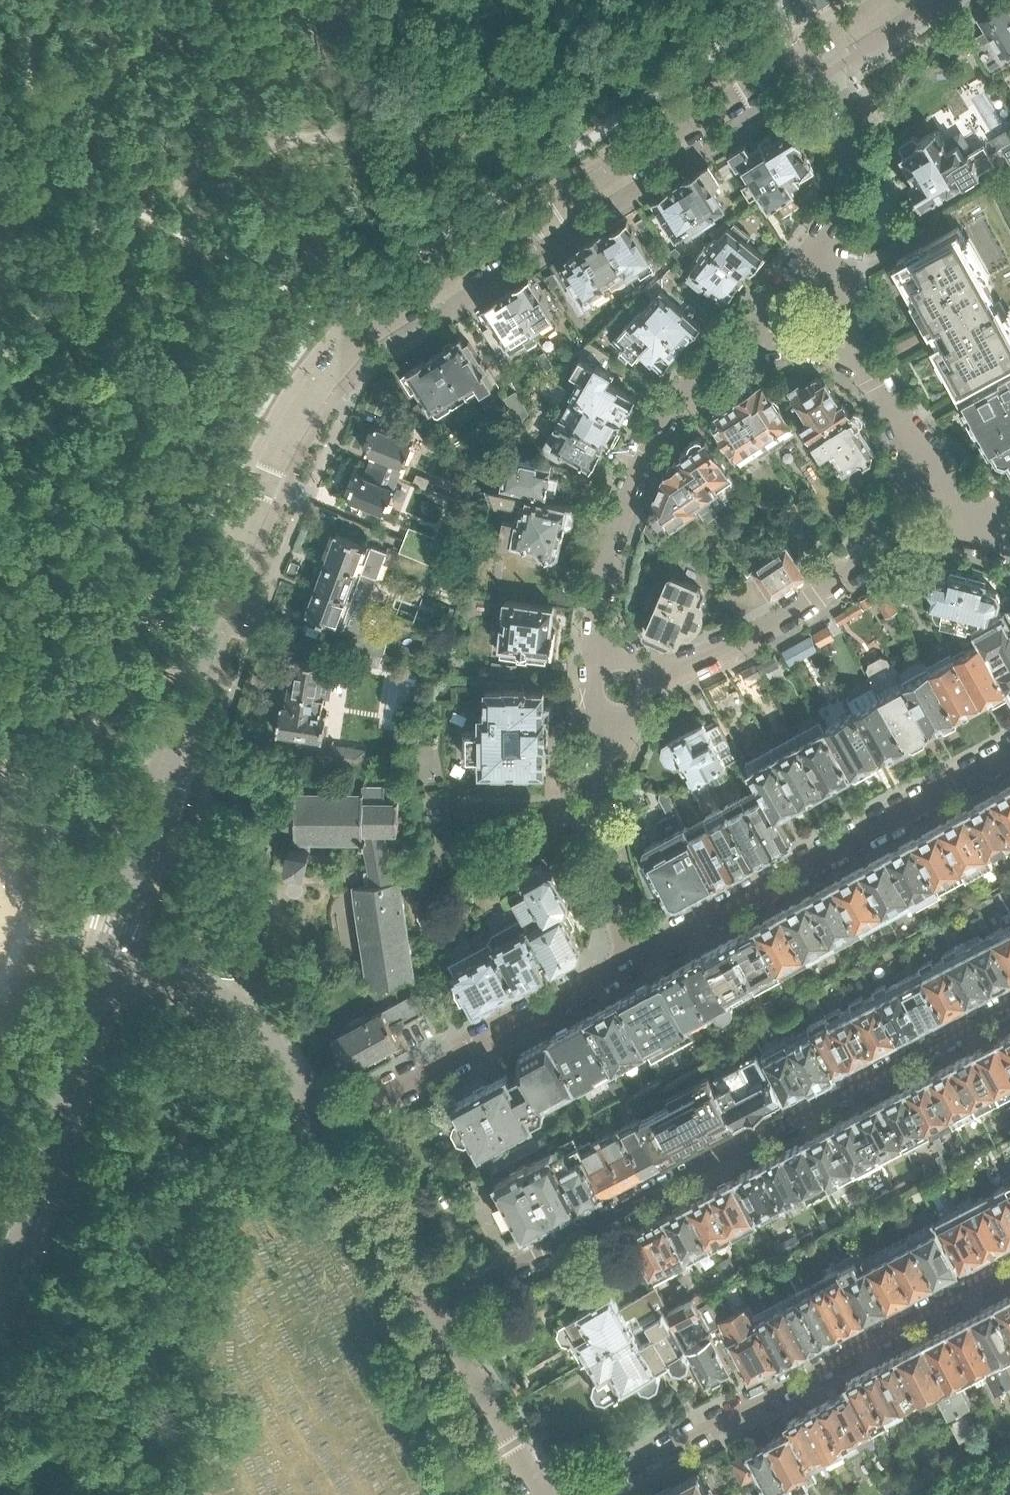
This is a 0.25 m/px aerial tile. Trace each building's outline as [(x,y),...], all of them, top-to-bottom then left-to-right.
[(1004,5),(980,20),(987,30),(978,36),(983,44),(991,38),(1003,57),(1009,52),(1009,15),(1004,5)] [(812,165),(800,146),(802,144),(801,142),(806,140),(798,127),(793,130),(792,128),(785,132),(778,122),(770,128),(770,134),(760,140),(762,143),(791,187),(792,186),(814,171),(811,165),(812,165)] [(949,190),(995,162),(985,145),(973,151),(961,131),(943,141),(936,130),(918,140),(917,137),(913,136),(901,143),(900,147),(905,154),(903,155),(918,180),(911,184),(923,204),(948,188),(949,190)] [(993,144),(996,150),(1003,146),(1009,157),(1009,135),(993,144)] [(791,187),(762,143),(750,151),(746,145),(731,154),(733,159),(730,161),(751,195),(759,190),(769,207),(795,191),(792,186),(791,187)] [(730,212),(714,187),(721,182),(709,164),(702,169),(702,168),(676,185),(703,227),(704,226),(704,225),(717,217),(718,219),(730,212)] [(703,227),(676,185),(653,199),(680,241),(703,227)] [(946,215),(953,229),(898,259),(899,263),(889,268),(897,283),(908,277),(916,294),(915,294),(932,324),(940,338),(935,340),(946,359),(935,364),(943,379),(954,373),(960,384),(1009,356),(1009,228),(989,189),(946,215)] [(656,266),(628,220),(612,230),(612,231),(604,236),(630,277),(641,270),(643,274),(656,266)] [(764,254),(747,240),(751,235),(735,223),(731,228),(729,227),(724,234),(720,231),(707,247),(744,275),(746,277),(764,254)] [(630,277),(604,236),(602,231),(587,241),(587,242),(580,246),(582,249),(609,291),(610,291),(608,287),(617,283),(618,284),(619,284),(622,284),(626,282),(629,279),(630,277)] [(744,275),(707,247),(706,246),(696,259),(699,262),(692,271),(726,298),(744,275)] [(609,291),(582,249),(568,257),(566,255),(558,260),(562,266),(555,271),(581,311),(591,305),(589,303),(595,299),(596,300),(609,291)] [(681,273),(673,266),(667,271),(676,279),(681,273)] [(684,309),(679,304),(683,300),(672,291),(680,282),(676,279),(667,271),(650,287),(647,284),(644,287),(643,288),(652,298),(654,300),(643,312),(682,345),(683,344),(692,334),(693,333),(701,324),(691,315),(697,309),(690,302),(684,309)] [(557,322),(530,277),(514,286),(515,287),(507,292),(535,337),(545,331),(550,332),(556,328),(557,322)] [(644,287),(638,278),(633,281),(639,292),(643,288),(644,287)] [(535,337),(507,292),(500,296),(483,306),(494,324),(483,330),(496,352),(507,345),(511,350),(525,342),(528,347),(538,340),(535,337)] [(682,345),(643,312),(641,310),(614,341),(622,349),(624,347),(635,357),(642,348),(663,367),(671,358),(681,346),(682,345)] [(497,380),(485,362),(483,363),(469,341),(465,344),(461,337),(439,351),(439,352),(462,389),(465,392),(469,398),(497,380)] [(636,396),(607,380),(612,372),(606,369),(613,357),(590,342),(579,349),(583,353),(583,354),(572,371),(581,376),(572,393),(581,398),(622,421),(630,405),(631,406),(636,396)] [(554,365),(544,351),(537,355),(547,370),(554,365)] [(462,389),(439,352),(425,361),(424,360),(408,370),(408,371),(401,375),(413,394),(419,391),(432,411),(433,410),(436,414),(439,416),(451,408),(452,404),(448,397),(462,389)] [(960,393),(970,410),(969,410),(981,431),(991,448),(993,447),(999,458),(1007,460),(1009,459),(1009,460),(1009,366),(970,388),(965,391),(960,393)] [(850,412),(843,401),(841,402),(826,380),(823,382),(822,380),(820,378),(817,378),(814,379),(802,387),(799,383),(790,390),(810,420),(802,426),(811,439),(850,412)] [(739,398),(737,399),(738,400),(771,450),(785,441),(780,434),(793,426),(770,390),(766,384),(762,383),(754,388),(747,387),(741,391),(739,398)] [(530,411),(519,393),(516,389),(504,396),(520,422),(530,411)] [(618,428),(622,421),(581,398),(577,406),(570,402),(561,417),(606,442),(610,444),(619,429),(618,428)] [(713,416),(713,420),(722,434),(736,455),(742,464),(757,454),(759,458),(771,450),(738,400),(731,404),(729,401),(725,401),(719,405),(717,409),(719,412),(713,416)] [(874,450),(860,426),(862,425),(863,419),(859,413),(854,412),(852,414),(850,412),(811,439),(823,458),(832,452),(837,459),(832,462),(837,468),(842,465),(844,469),(858,460),(859,460),(865,461),(873,456),(874,450)] [(592,467),(606,442),(561,417),(543,450),(555,457),(560,456),(563,451),(592,467)] [(403,465),(413,441),(411,439),(415,428),(391,418),(386,430),(377,426),(374,432),(372,432),(368,443),(369,444),(367,450),(378,455),(374,466),(398,475),(402,465),(403,465)] [(684,454),(679,458),(681,461),(717,516),(719,514),(715,509),(726,502),(717,490),(732,479),(730,477),(728,472),(706,440),(705,441),(702,437),(696,437),(692,441),(689,446),(688,446),(683,450),(683,452),(684,454)] [(550,475),(552,465),(503,454),(500,467),(507,469),(503,486),(547,494),(547,493),(555,495),(559,478),(550,477),(550,475)] [(649,516),(646,524),(653,534),(662,534),(697,509),(707,522),(717,516),(681,461),(675,461),(669,466),(666,472),(667,474),(664,476),(661,484),(655,499),(654,499),(655,499),(656,501),(656,502),(654,503),(658,509),(649,516)] [(386,511),(395,487),(394,487),(398,475),(374,466),(369,477),(358,472),(348,496),(386,511)] [(426,487),(430,478),(417,472),(413,482),(426,487)] [(571,522),(575,519),(577,509),(573,504),(489,487),(496,504),(498,504),(498,502),(515,505),(516,499),(523,501),(520,512),(508,510),(506,518),(504,518),(500,540),(511,542),(517,535),(540,539),(539,544),(542,549),(557,552),(561,549),(565,530),(566,531),(568,521),(571,522)] [(442,539),(411,526),(406,539),(438,551),(442,539)] [(337,532),(328,558),(363,570),(378,576),(387,551),(378,548),(367,544),(367,542),(362,541),(363,539),(355,537),(354,538),(337,532)] [(438,551),(406,539),(401,550),(433,563),(438,551)] [(804,570),(808,567),(802,559),(798,562),(785,544),(754,565),(752,566),(756,572),(754,574),(723,591),(740,613),(773,595),(774,594),(783,588),(785,587),(784,587),(794,581),(795,580),(804,574),(805,573),(804,570)] [(760,559),(752,547),(745,552),(753,564),(760,559)] [(323,569),(318,584),(368,602),(377,577),(362,572),(363,570),(328,558),(327,560),(323,569)] [(955,629),(968,578),(950,573),(948,579),(935,575),(929,579),(928,587),(920,592),(922,595),(926,603),(935,604),(934,609),(930,611),(937,625),(941,622),(951,624),(950,628),(955,629)] [(702,609),(701,604),(705,594),(702,588),(674,576),(648,633),(666,641),(670,633),(680,638),(686,636),(692,623),(696,621),(699,618),(701,614),(702,609)] [(998,605),(1000,597),(997,591),(985,588),(986,582),(968,578),(955,629),(960,630),(961,627),(968,629),(970,625),(973,625),(981,621),(982,617),(990,618),(1001,612),(998,605)] [(312,597),(307,608),(309,609),(307,612),(338,623),(338,621),(342,623),(340,630),(354,634),(355,632),(364,635),(366,629),(360,627),(369,604),(367,604),(368,602),(318,584),(317,586),(314,594),(313,597),(312,597)] [(898,611),(887,591),(875,598),(886,618),(898,611)] [(431,595),(427,605),(440,610),(444,600),(431,595)] [(861,600),(865,607),(872,603),(868,596),(861,600)] [(551,630),(554,605),(501,599),(501,604),(506,605),(501,654),(519,656),(520,648),(529,649),(528,657),(547,659),(548,651),(549,651),(553,651),(556,631),(551,630)] [(840,624),(863,610),(859,602),(835,617),(840,624)] [(1006,610),(1002,613),(1001,612),(990,618),(973,628),(981,642),(987,653),(999,646),(1003,653),(1009,665),(1009,616),(1006,610)] [(828,626),(813,634),(820,646),(835,638),(828,626)] [(810,635),(782,650),(790,665),(818,649),(810,635)] [(991,660),(987,653),(981,642),(955,656),(981,702),(982,702),(980,698),(987,694),(992,704),(992,706),(1009,696),(1009,695),(991,660)] [(379,666),(383,655),(351,645),(346,661),(379,666)] [(981,702),(955,656),(954,657),(951,651),(928,664),(932,669),(929,670),(958,721),(959,722),(959,721),(963,722),(974,716),(976,712),(977,712),(974,706),(981,702)] [(1003,653),(991,660),(1009,695),(1009,665),(1003,653)] [(930,730),(901,672),(900,672),(893,661),(891,663),(888,657),(881,655),(869,662),(867,669),(870,674),(868,676),(880,697),(881,697),(909,751),(910,750),(913,751),(925,745),(926,742),(922,734),(930,730)] [(774,656),(758,664),(762,672),(778,664),(774,656)] [(320,696),(324,669),(328,669),(329,663),(310,661),(294,658),(289,691),(320,696)] [(958,721),(929,670),(932,669),(928,664),(927,662),(921,661),(901,672),(930,730),(931,730),(938,726),(940,730),(945,732),(957,726),(958,722),(958,721)] [(516,677),(517,664),(492,662),(491,675),(516,677)] [(762,674),(757,663),(741,671),(747,682),(762,674)] [(719,684),(710,688),(717,702),(726,697),(719,684)] [(853,708),(841,686),(834,690),(842,705),(844,703),(849,711),(853,708)] [(547,739),(547,720),(547,719),(547,715),(545,715),(545,689),(527,689),(527,688),(504,688),(504,690),(488,690),(488,714),(481,714),(481,733),(465,733),(465,756),(481,755),(482,771),(545,770),(545,745),(547,745),(547,740),(547,739)] [(323,741),(327,712),(322,711),(324,697),(320,696),(289,691),(287,705),(282,704),(278,732),(321,738),(320,741),(323,741)] [(881,697),(880,697),(856,710),(881,757),(888,754),(892,761),(910,751),(909,751),(881,697)] [(881,757),(856,710),(826,727),(852,773),(850,774),(853,779),(856,780),(873,770),(874,767),(871,762),(881,757)] [(664,745),(663,754),(668,762),(675,764),(684,759),(693,776),(695,779),(705,773),(723,763),(737,755),(718,723),(708,729),(704,722),(672,739),(673,740),(664,745)] [(852,773),(826,727),(801,741),(827,787),(850,774),(852,773)] [(827,787),(801,741),(777,754),(802,800),(827,787)] [(364,765),(366,748),(333,744),(331,760),(364,765)] [(802,800),(777,754),(763,762),(753,768),(766,793),(765,794),(777,814),(802,800)] [(773,852),(743,798),(723,763),(705,773),(724,807),(729,814),(755,861),(772,852),(773,852)] [(416,979),(407,924),(400,879),(395,880),(393,868),(386,829),(401,830),(401,827),(399,827),(400,803),(401,803),(401,800),(386,800),(386,784),(363,784),(363,790),(352,790),(352,787),(350,787),(350,790),(338,790),(338,787),(337,787),(337,790),(325,790),(326,786),(323,786),(323,790),(312,789),(312,787),(310,786),(310,790),(300,790),(300,788),(297,788),(297,800),(285,804),(285,813),(285,824),(292,826),(291,845),(287,864),(297,867),(307,868),(309,856),(311,849),(310,849),(311,841),(311,838),(323,838),(323,842),(324,842),(324,838),(336,838),(336,842),(338,842),(338,838),(349,839),(349,842),(351,842),(351,839),(362,839),(362,842),(364,842),(368,870),(369,873),(351,876),(355,897),(369,985),(416,979)] [(992,796),(1009,830),(1009,786),(992,796)] [(716,882),(687,828),(672,801),(670,800),(671,799),(669,795),(667,794),(659,797),(668,815),(657,821),(656,828),(661,838),(646,846),(644,852),(648,859),(647,859),(670,901),(678,904),(716,882)] [(792,841),(777,814),(765,794),(754,800),(749,794),(743,798),(773,852),(792,841)] [(966,811),(989,852),(1009,841),(1009,830),(992,796),(966,811)] [(724,807),(704,818),(735,872),(755,861),(729,814),(724,807)] [(966,810),(939,825),(966,874),(967,876),(994,862),(989,852),(966,811),(966,810)] [(704,818),(687,828),(716,882),(735,872),(704,818)] [(940,825),(913,839),(938,885),(946,880),(948,884),(966,874),(940,825)] [(913,839),(887,853),(887,854),(915,902),(940,888),(938,885),(913,839)] [(887,854),(862,867),(889,917),(915,902),(887,854)] [(522,887),(511,893),(523,915),(524,918),(539,910),(544,919),(568,906),(569,902),(569,901),(564,891),(564,890),(560,883),(560,884),(554,873),(545,870),(543,872),(539,864),(516,877),(522,887)] [(863,931),(889,917),(862,867),(861,868),(861,867),(836,881),(863,931)] [(863,931),(836,881),(835,882),(809,896),(836,945),(863,931)] [(809,896),(783,910),(806,952),(827,941),(834,952),(838,949),(836,945),(809,896),(809,897),(809,896)] [(432,916),(428,897),(418,900),(421,918),(432,916)] [(544,919),(529,927),(549,962),(553,970),(580,955),(582,947),(582,946),(576,935),(576,934),(572,927),(576,925),(575,922),(569,912),(567,910),(567,909),(568,906),(544,919)] [(782,911),(756,926),(778,968),(782,975),(792,970),(788,962),(806,952),(783,910),(782,911)] [(992,933),(1009,968),(1009,913),(1009,912),(1002,916),(1003,927),(992,933)] [(489,938),(488,938),(489,940),(516,988),(517,990),(545,974),(541,967),(549,962),(529,927),(524,918),(523,915),(492,931),(489,938)] [(988,925),(982,915),(976,918),(982,928),(988,925)] [(944,930),(940,922),(930,928),(934,935),(944,930)] [(740,934),(731,939),(757,988),(770,981),(766,974),(778,968),(756,926),(740,934)] [(967,941),(969,945),(991,989),(1009,979),(1009,968),(992,933),(981,939),(979,935),(967,941)] [(721,944),(706,953),(728,996),(732,1004),(733,1006),(747,998),(745,995),(757,988),(731,939),(721,944)] [(516,988),(489,940),(451,961),(455,970),(453,971),(460,985),(456,988),(456,994),(462,1003),(468,999),(475,1012),(497,1001),(496,999),(516,988)] [(956,947),(943,954),(945,958),(943,958),(967,1002),(991,989),(969,945),(958,951),(956,947)] [(897,957),(892,948),(883,953),(887,962),(897,957)] [(728,996),(706,953),(694,959),(684,964),(712,1016),(715,1014),(719,1018),(725,1019),(730,1016),(733,1011),(732,1004),(728,996)] [(966,1002),(943,958),(934,963),(932,959),(920,966),(921,970),(944,1013),(966,1002)] [(674,970),(663,976),(688,1022),(704,1013),(707,1019),(712,1016),(684,964),(679,967),(673,970),(674,970)] [(921,970),(898,982),(921,1025),(944,1013),(921,970)] [(663,976),(651,983),(651,982),(622,998),(648,1049),(653,1058),(696,1035),(688,1022),(663,976)] [(921,1025),(898,982),(888,987),(886,984),(873,990),(875,994),(897,1038),(921,1025)] [(428,1010),(418,992),(408,997),(418,1015),(428,1010)] [(897,1038),(875,994),(864,1000),(862,996),(850,1003),(851,1006),(875,1050),(897,1038)] [(418,1015),(408,997),(397,1003),(404,1017),(403,1018),(406,1022),(418,1015)] [(622,998),(608,1006),(588,1017),(614,1066),(648,1049),(622,998)] [(781,1015),(772,998),(764,1002),(768,1008),(773,1019),(779,1015),(780,1016),(781,1015)] [(768,1008),(764,1002),(763,1000),(759,1003),(764,1010),(768,1008)] [(401,1042),(391,1024),(403,1018),(404,1017),(397,1003),(367,1019),(365,1014),(346,1024),(348,1029),(332,1038),(349,1070),(401,1042)] [(839,1008),(827,1014),(827,1015),(830,1020),(852,1062),(875,1050),(851,1006),(841,1012),(839,1008)] [(812,1023),(809,1025),(809,1026),(834,1071),(852,1062),(830,1020),(827,1015),(812,1023)] [(614,1066),(588,1017),(551,1037),(576,1084),(577,1086),(596,1075),(599,1080),(616,1071),(614,1066)] [(788,1028),(783,1019),(777,1022),(782,1032),(788,1028)] [(834,1071),(809,1026),(786,1039),(809,1084),(834,1071)] [(1000,1039),(1009,1058),(1009,1033),(1000,1039)] [(576,1084),(551,1037),(519,1054),(521,1071),(522,1073),(511,1079),(533,1122),(544,1116),(547,1102),(575,1086),(575,1085),(576,1084)] [(809,1084),(786,1039),(761,1052),(785,1097),(809,1084)] [(1000,1039),(977,1051),(1000,1097),(1009,1092),(1009,1058),(1000,1039)] [(962,1058),(953,1063),(977,1110),(979,1114),(994,1106),(991,1102),(1000,1097),(977,1051),(962,1058)] [(782,1098),(763,1063),(733,1079),(722,1060),(712,1065),(711,1065),(727,1098),(724,1100),(735,1123),(737,1122),(782,1098)] [(641,1117),(640,1118),(662,1160),(664,1160),(664,1161),(735,1123),(724,1100),(727,1098),(711,1065),(712,1065),(710,1061),(692,1071),(701,1087),(642,1118),(641,1117)] [(953,1063),(930,1075),(955,1121),(964,1117),(966,1121),(979,1114),(977,1110),(953,1063)] [(534,1122),(533,1122),(511,1079),(508,1074),(487,1086),(486,1085),(476,1091),(455,1103),(462,1115),(461,1116),(462,1117),(455,1120),(453,1128),(459,1139),(466,1142),(473,1138),(474,1139),(481,1151),(534,1122)] [(955,1121),(930,1075),(906,1088),(930,1134),(955,1121)] [(906,1088),(832,1127),(855,1171),(860,1174),(881,1163),(887,1174),(892,1172),(884,1157),(904,1146),(907,1150),(923,1142),(930,1138),(930,1134),(906,1088)] [(621,1128),(620,1128),(630,1147),(632,1147),(634,1151),(633,1154),(642,1171),(662,1160),(640,1118),(621,1128)] [(832,1127),(806,1140),(831,1187),(838,1200),(850,1194),(841,1179),(855,1171),(832,1127)] [(620,1128),(601,1138),(611,1158),(613,1158),(615,1162),(614,1164),(623,1181),(642,1171),(633,1154),(634,1151),(632,1147),(630,1147),(620,1128)] [(604,1192),(604,1191),(581,1148),(579,1144),(566,1151),(564,1147),(558,1150),(547,1130),(540,1134),(545,1143),(551,1154),(578,1205),(579,1206),(589,1200),(588,1200),(602,1193),(604,1192)] [(492,1173),(545,1143),(540,1134),(496,1159),(487,1163),(492,1173)] [(947,1150),(939,1135),(933,1138),(941,1154),(947,1150)] [(386,1151),(388,1144),(386,1139),(378,1137),(374,1140),(372,1147),(375,1152),(382,1154),(386,1151)] [(601,1138),(581,1148),(604,1191),(623,1181),(614,1164),(615,1162),(613,1158),(611,1158),(601,1138)] [(831,1187),(806,1140),(784,1152),(808,1198),(831,1187)] [(784,1152),(761,1164),(784,1208),(798,1200),(800,1203),(808,1198),(784,1152)] [(578,1205),(551,1154),(526,1166),(525,1163),(508,1172),(509,1175),(496,1182),(504,1197),(497,1201),(495,1208),(501,1219),(508,1222),(515,1218),(523,1233),(524,1235),(525,1234),(525,1233),(539,1226),(548,1222),(554,1218),(554,1219),(564,1213),(578,1205)] [(949,1169),(941,1154),(936,1156),(945,1172),(949,1169)] [(784,1208),(761,1164),(741,1175),(760,1211),(758,1213),(761,1220),(764,1218),(768,1221),(774,1218),(774,1213),(784,1208)] [(734,1178),(710,1191),(734,1235),(744,1230),(759,1222),(754,1214),(754,1215),(735,1180),(734,1178)] [(987,1201),(1008,1242),(1009,1241),(1009,1192),(1006,1184),(995,1190),(998,1195),(987,1201)] [(958,1202),(950,1189),(946,1191),(953,1204),(958,1202)] [(710,1191),(688,1203),(711,1247),(734,1235),(710,1191)] [(987,1201),(984,1195),(974,1200),(972,1196),(958,1203),(961,1207),(985,1254),(1008,1242),(987,1201)] [(688,1203),(667,1214),(686,1251),(688,1255),(689,1257),(690,1259),(712,1247),(711,1247),(688,1203)] [(985,1254),(961,1207),(936,1220),(961,1267),(985,1254)] [(686,1251),(667,1214),(629,1234),(655,1282),(679,1269),(676,1264),(689,1257),(688,1255),(686,1251)] [(933,1220),(909,1233),(913,1240),(935,1281),(935,1280),(949,1273),(950,1273),(958,1269),(958,1268),(937,1227),(933,1220)] [(909,1233),(886,1245),(890,1252),(912,1293),(926,1285),(935,1281),(913,1240),(909,1233)] [(886,1245),(863,1258),(867,1264),(869,1264),(889,1305),(903,1297),(903,1298),(912,1293),(890,1252),(886,1245)] [(859,1249),(835,1261),(839,1268),(865,1317),(880,1310),(889,1305),(869,1264),(867,1264),(863,1258),(859,1249)] [(759,1264),(752,1253),(746,1257),(752,1268),(759,1264)] [(851,1324),(865,1317),(839,1268),(825,1275),(851,1324)] [(851,1324),(825,1275),(811,1283),(837,1332),(851,1324)] [(837,1332),(811,1283),(796,1290),(822,1340),(837,1332)] [(635,1330),(628,1316),(639,1310),(646,1324),(650,1322),(669,1309),(656,1286),(621,1308),(612,1293),(579,1313),(580,1314),(558,1326),(559,1327),(558,1333),(563,1342),(569,1344),(570,1345),(579,1340),(590,1357),(635,1330)] [(709,1296),(708,1293),(706,1289),(694,1296),(694,1297),(697,1303),(709,1296)] [(822,1340),(796,1290),(782,1298),(809,1347),(822,1340)] [(995,1304),(1009,1332),(1009,1295),(1008,1296),(1009,1297),(995,1304)] [(700,1307),(697,1303),(694,1297),(669,1309),(674,1320),(676,1323),(687,1317),(700,1339),(687,1345),(707,1382),(731,1369),(731,1368),(700,1307)] [(809,1347),(782,1298),(769,1305),(795,1354),(809,1347)] [(742,1363),(720,1319),(722,1318),(713,1300),(700,1307),(731,1368),(742,1363)] [(780,1362),(757,1318),(749,1303),(722,1318),(720,1319),(742,1363),(750,1378),(780,1362)] [(971,1316),(992,1356),(995,1362),(1006,1382),(1009,1390),(1009,1360),(1009,1358),(1009,1332),(995,1304),(981,1311),(971,1316)] [(690,1359),(669,1322),(674,1320),(669,1309),(650,1322),(657,1334),(649,1339),(647,1335),(642,1337),(638,1329),(635,1330),(590,1357),(601,1376),(596,1379),(594,1388),(598,1395),(607,1398),(624,1388),(638,1380),(639,1380),(643,1386),(651,1388),(659,1384),(661,1375),(659,1372),(671,1364),(674,1368),(681,1370),(688,1366),(690,1359)] [(771,1310),(757,1318),(780,1362),(795,1354),(771,1310)] [(963,1321),(949,1328),(974,1377),(978,1385),(989,1379),(994,1388),(1001,1384),(1006,1382),(995,1362),(992,1356),(971,1316),(962,1321),(963,1321)] [(974,1377),(949,1328),(934,1336),(934,1335),(925,1340),(961,1408),(972,1403),(970,1400),(971,1400),(962,1383),(974,1377)] [(916,1345),(898,1355),(921,1400),(923,1403),(939,1395),(961,1436),(965,1434),(972,1430),(961,1408),(925,1340),(916,1345)] [(921,1400),(898,1355),(880,1364),(903,1409),(921,1400)] [(879,1364),(863,1373),(888,1420),(905,1411),(903,1409),(880,1364),(879,1365),(879,1364)] [(863,1373),(847,1381),(850,1388),(851,1388),(872,1428),(888,1420),(863,1373)] [(842,1393),(835,1396),(859,1444),(875,1435),(872,1428),(851,1388),(850,1388),(842,1393)] [(828,1400),(819,1405),(844,1452),(848,1460),(864,1451),(859,1444),(835,1396),(828,1400)] [(811,1409),(803,1413),(828,1460),(844,1452),(819,1405),(811,1409)] [(796,1417),(787,1422),(791,1430),(811,1469),(828,1460),(803,1413),(796,1417)] [(811,1469),(791,1430),(768,1441),(769,1442),(797,1494),(813,1494),(808,1485),(817,1480),(811,1469)] [(747,1453),(758,1474),(769,1494),(797,1494),(769,1442),(747,1453)] [(1000,1458),(993,1445),(985,1449),(992,1462),(1000,1458)] [(732,1461),(742,1482),(754,1476),(758,1474),(747,1453),(732,1461)] [(580,1466),(576,1460),(572,1462),(571,1460),(564,1458),(562,1459),(559,1455),(553,1458),(556,1463),(557,1462),(561,1469),(567,1471),(574,1467),(575,1469),(580,1466)] [(956,1482),(951,1472),(940,1478),(945,1488),(956,1482)] [(699,1473),(672,1487),(671,1484),(655,1492),(656,1494),(710,1494),(699,1473)] [(824,1492),(825,1494),(846,1494),(840,1484),(824,1492)] [(929,1486),(923,1489),(926,1494),(928,1494),(932,1492),(929,1486)]
